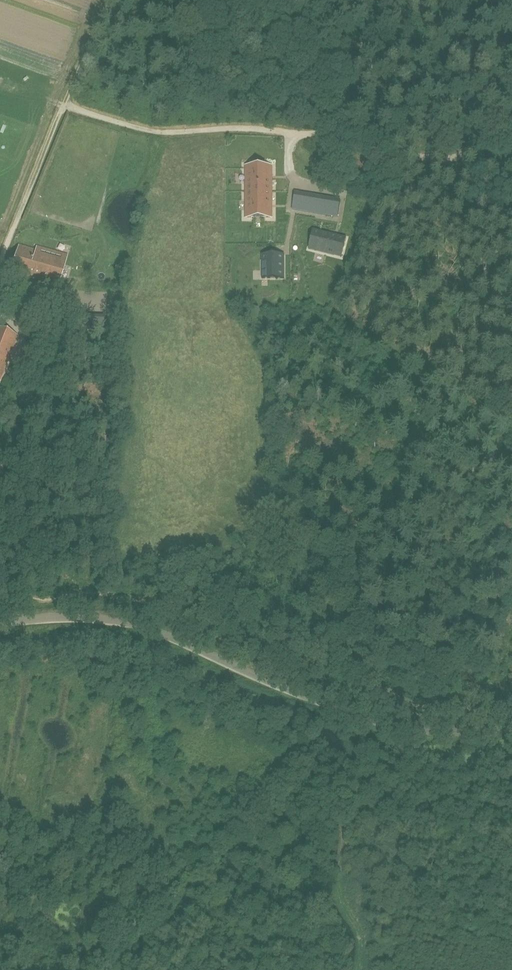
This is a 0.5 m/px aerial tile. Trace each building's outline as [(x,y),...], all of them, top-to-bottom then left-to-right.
[(246,165),(246,191),(272,191),(272,165),(264,165),(252,165),(246,165)] [(246,191),(246,216),(255,216),(255,217),(262,217),(262,216),(272,216),(272,209),(272,199),(272,191),(246,191)] [(293,204),(292,210),(303,212),(304,205),(293,204)] [(304,205),(303,212),(315,214),(316,207),(304,205)] [(316,207),(315,214),(326,216),(327,209),(316,207)] [(327,209),(326,216),(337,218),(339,211),(327,209)] [(341,258),(343,252),(346,238),(313,230),(308,249),(334,256),(341,258)] [(58,285),(66,255),(36,247),(35,250),(19,246),(12,273),(58,285)] [(268,255),(268,279),(285,279),(285,255),(268,255)] [(16,298),(13,307),(19,309),(23,301),(16,298)] [(30,303),(26,314),(32,317),(36,306),(30,303)] [(72,313),(71,328),(71,326),(86,327),(87,315),(72,314),(72,313)] [(19,338),(0,330),(0,380),(2,381),(19,338)] [(33,344),(29,355),(36,357),(37,358),(41,347),(39,346),(33,344)]
